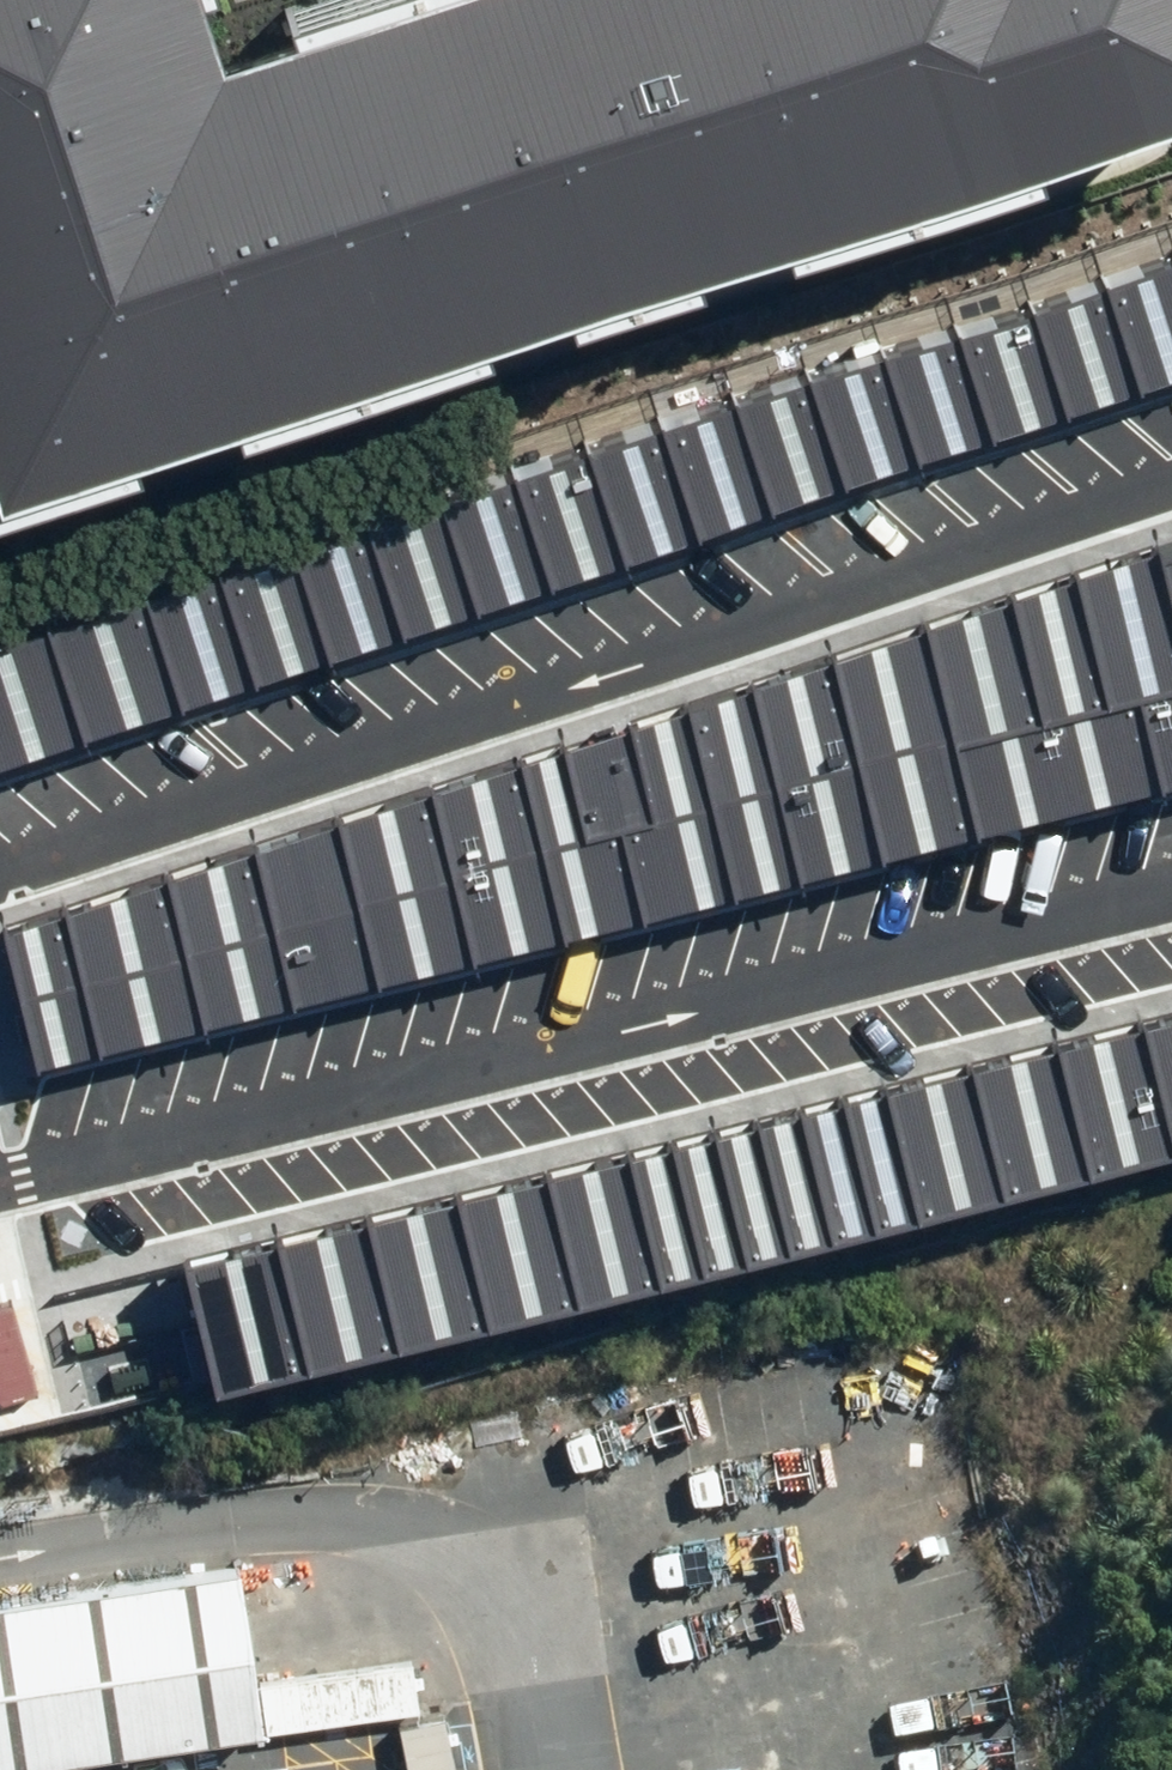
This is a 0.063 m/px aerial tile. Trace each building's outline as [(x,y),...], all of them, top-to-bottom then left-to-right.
[(3,528),(1171,148),(1171,0),(469,0),(219,81),(193,0),(0,0),(0,520),(3,528)] [(1110,285),(1147,395),(1171,388),(1171,263),(1110,285)] [(1110,285),(1036,309),(1073,420),(1147,395),(1110,285)] [(1036,309),(962,334),(999,445),(1073,420),(1036,309)] [(962,334),(888,358),(925,469),(999,445),(962,334)] [(888,358),(814,383),(851,494),(925,469),(888,358)] [(814,383),(740,408),(777,519),(851,494),(814,383)] [(740,408),(666,432),(703,543),(777,519),(740,408)] [(666,432),(592,457),(629,568),(703,543),(666,432)] [(592,457),(518,482),(555,592),(629,568),(592,457)] [(518,482),(443,506),(481,617),(555,592),(518,482)] [(443,506),(369,531),(407,642),(481,617),(443,506)] [(369,531),(295,555),(332,666),(407,642),(369,531)] [(1171,610),(1171,542),(1157,547),(1171,610)] [(1076,573),(1110,713),(1142,705),(1171,697),(1171,610),(1157,547),(1076,573)] [(295,555),(221,580),(258,691),(332,666),(295,555)] [(1076,573),(1006,597),(1040,730),(1110,713),(1076,573)] [(221,580),(148,603),(184,715),(258,691),(221,580)] [(953,753),(1040,730),(1006,597),(922,625),(953,753)] [(85,747),(184,715),(148,603),(49,634),(85,747)] [(922,625),(833,654),(885,865),(975,843),(953,753),(922,625)] [(85,747),(49,634),(0,650),(0,774),(85,747)] [(833,654),(752,682),(802,885),(885,865),(833,654)] [(736,902),(802,885),(752,682),(686,704),(736,902)] [(1171,795),(1171,697),(1142,705),(1163,797),(1171,795)] [(642,925),(736,902),(686,704),(632,722),(655,824),(621,831),(642,925)] [(975,843),(1163,797),(1142,705),(1110,713),(1040,730),(953,753),(975,843)] [(586,839),(621,831),(655,824),(632,722),(564,744),(586,839)] [(564,744),(517,760),(559,945),(642,925),(621,831),(586,839),(564,744)] [(517,760),(428,790),(471,967),(559,945),(517,760)] [(428,790),(336,821),(374,991),(471,967),(428,790)] [(336,821),(251,849),(289,1011),(374,991),(336,821)] [(251,849),(168,877),(203,1033),(289,1011),(251,849)] [(168,877),(61,913),(95,1059),(203,1033),(168,877)] [(39,1073),(95,1059),(61,913),(4,931),(39,1073)] [(1171,1091),(1171,1022),(1156,1025),(1171,1091)] [(1099,1175),(1171,1158),(1171,1091),(1156,1025),(1068,1047),(1099,1175)] [(980,1068),(1011,1197),(1099,1175),(1068,1047),(980,1068)] [(892,1090),(923,1218),(1011,1197),(980,1068),(892,1090)] [(848,1101),(879,1229),(923,1218),(892,1090),(848,1101)] [(803,1111),(835,1240),(879,1229),(848,1101),(803,1111)] [(759,1122),(791,1250),(835,1240),(803,1111),(759,1122)] [(715,1133),(747,1261),(791,1250),(759,1122),(715,1133)] [(671,1144),(703,1272),(747,1261),(715,1133),(671,1144)] [(627,1154),(659,1283),(703,1272),(671,1144),(627,1154)] [(539,1176),(571,1304),(659,1283),(627,1154),(539,1176)] [(451,1197),(483,1326),(571,1304),(539,1176),(451,1197)] [(363,1219),(395,1347),(483,1326),(451,1197),(363,1219)] [(275,1240),(307,1369),(395,1347),(363,1219),(275,1240)] [(203,1328),(219,1390),(307,1369),(275,1240),(187,1262),(203,1328)] [(0,1599),(0,1764),(268,1729),(247,1567),(0,1599)]
